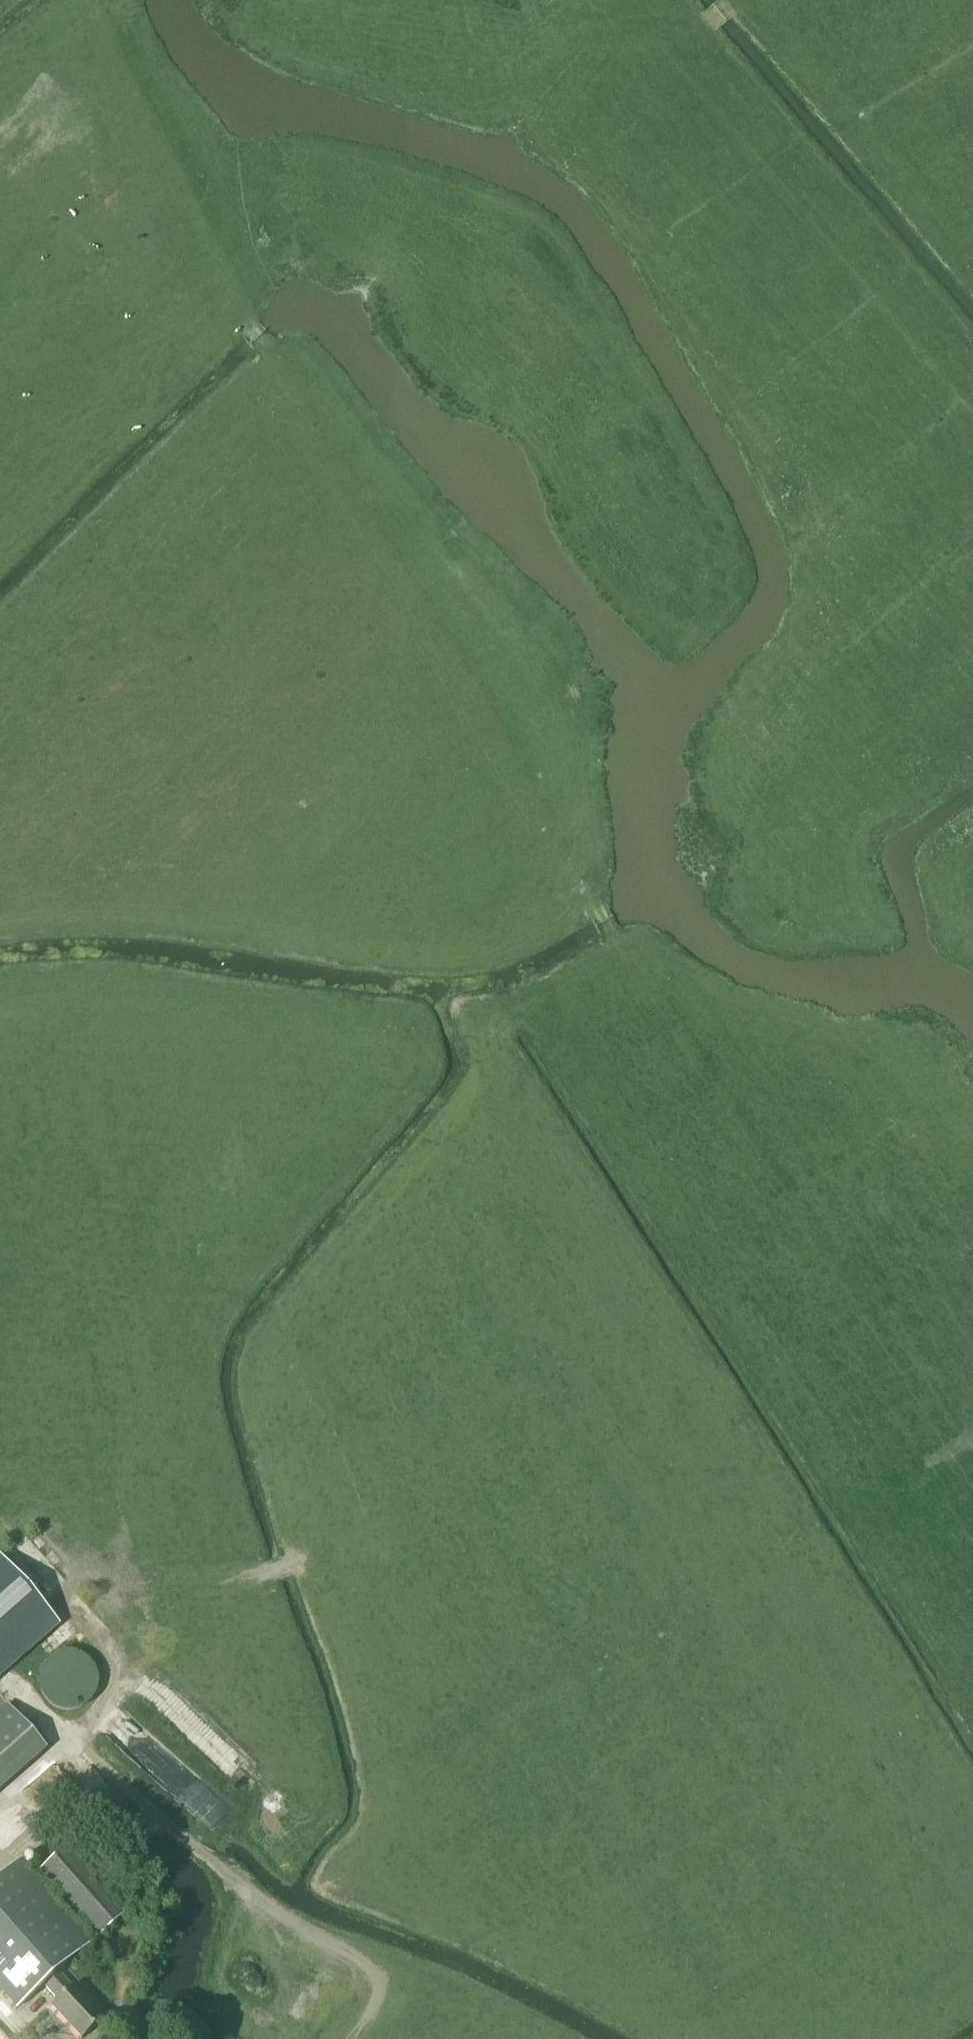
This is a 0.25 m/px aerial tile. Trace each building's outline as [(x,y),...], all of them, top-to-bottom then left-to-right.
[(56,1621),(54,1620),(0,1558),(0,1670),(56,1621)] [(97,1678),(98,1672),(97,1666),(94,1659),(91,1654),(87,1649),(84,1647),(78,1644),(72,1642),(66,1642),(59,1643),(54,1645),(48,1649),(44,1654),(41,1659),(39,1663),(38,1668),(38,1673),(39,1680),(41,1685),(44,1690),(49,1695),(56,1700),(59,1701),(64,1702),(71,1702),(79,1700),(85,1697),(90,1692),(93,1688),(96,1682),(97,1678)] [(46,1752),(7,1708),(0,1714),(0,1792),(46,1752)] [(37,1872),(95,1939),(127,1911),(68,1844),(37,1872)] [(10,2004),(15,2010),(43,1986),(56,2000),(50,2006),(79,2038),(82,2038),(103,2020),(72,1985),(70,1987),(58,1973),(92,1944),(18,1860),(0,1876),(0,1993),(10,2004)]
